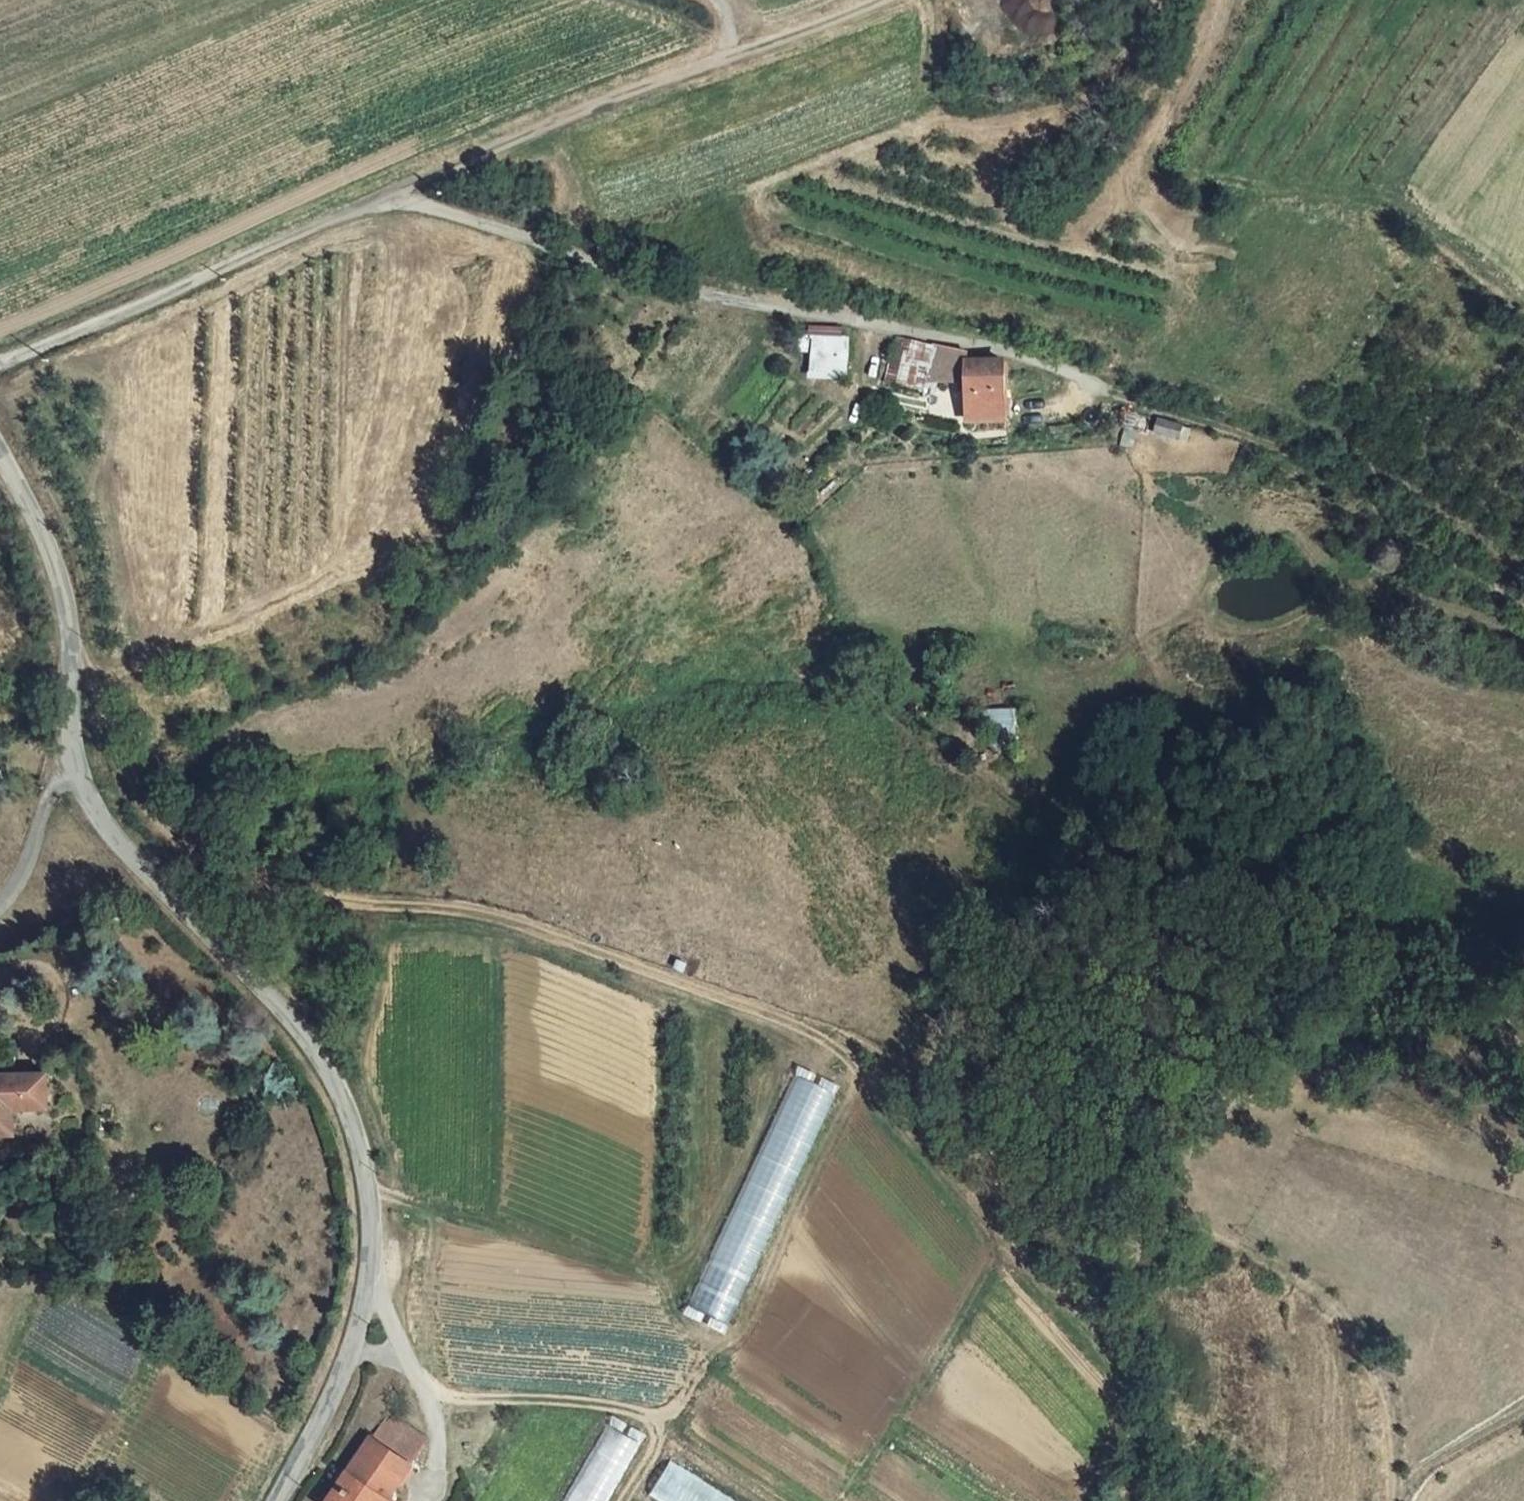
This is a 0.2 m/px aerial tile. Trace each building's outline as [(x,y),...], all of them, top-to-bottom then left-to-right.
[(810,378),(848,378),(849,335),(811,334),(810,378)] [(961,359),(958,350),(915,355),(916,378),(961,376),(961,359)] [(1002,359),(989,356),(961,359),(961,376),(961,379),(1002,378),(1002,369),(1002,359)] [(1022,418),(1019,368),(1002,369),(1002,378),(961,379),(963,423),(1022,418)] [(988,709),(990,746),(1017,745),(1015,707),(988,709)] [(737,1323),(831,1088),(790,1072),(696,1307),(737,1323)] [(0,1074),(0,1134),(13,1134),(12,1110),(45,1109),(44,1073),(0,1074)] [(635,1437),(610,1426),(574,1500),(604,1500),(635,1437)] [(367,1448),(356,1471),(393,1493),(406,1468),(367,1448)] [(352,1469),(335,1500),(400,1500),(402,1498),(393,1493),(356,1471),(352,1469)]
